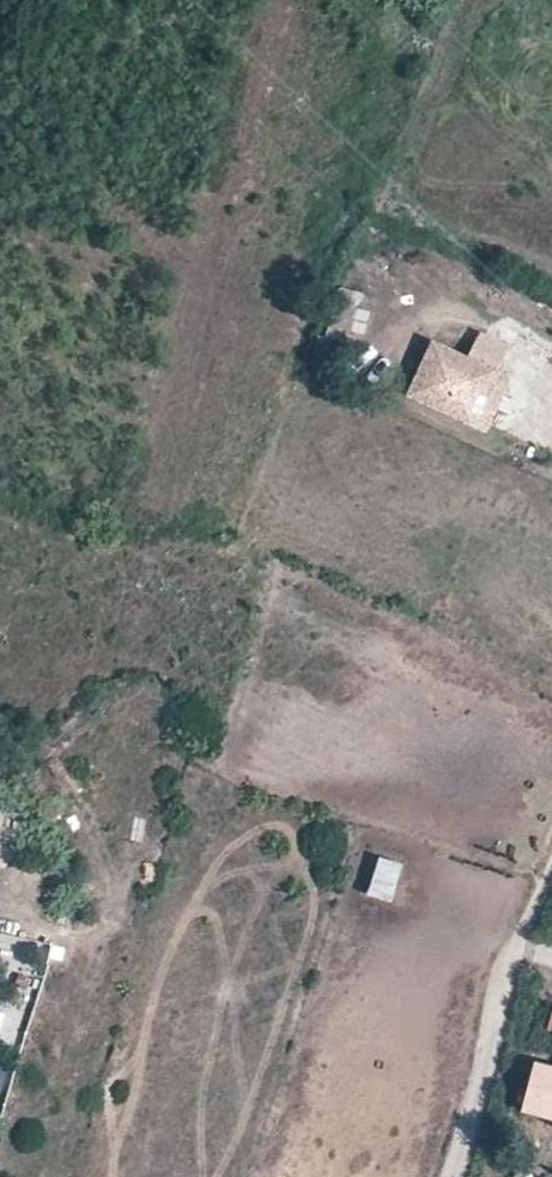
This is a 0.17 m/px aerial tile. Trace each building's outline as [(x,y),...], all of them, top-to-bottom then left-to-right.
[(331,329),(360,336),(370,296),(341,288),(331,329)] [(518,324),(551,341),(551,320),(526,307),(518,324)] [(509,344),(479,331),(469,356),(498,369),(509,344)] [(469,356),(435,341),(410,396),(473,424),(498,369),(469,356)] [(490,432),(514,376),(498,369),(473,424),(490,432)] [(397,902),(405,864),(380,859),(372,897),(397,902)] [(538,1062),(524,1112),(551,1120),(551,1066),(538,1062)]
